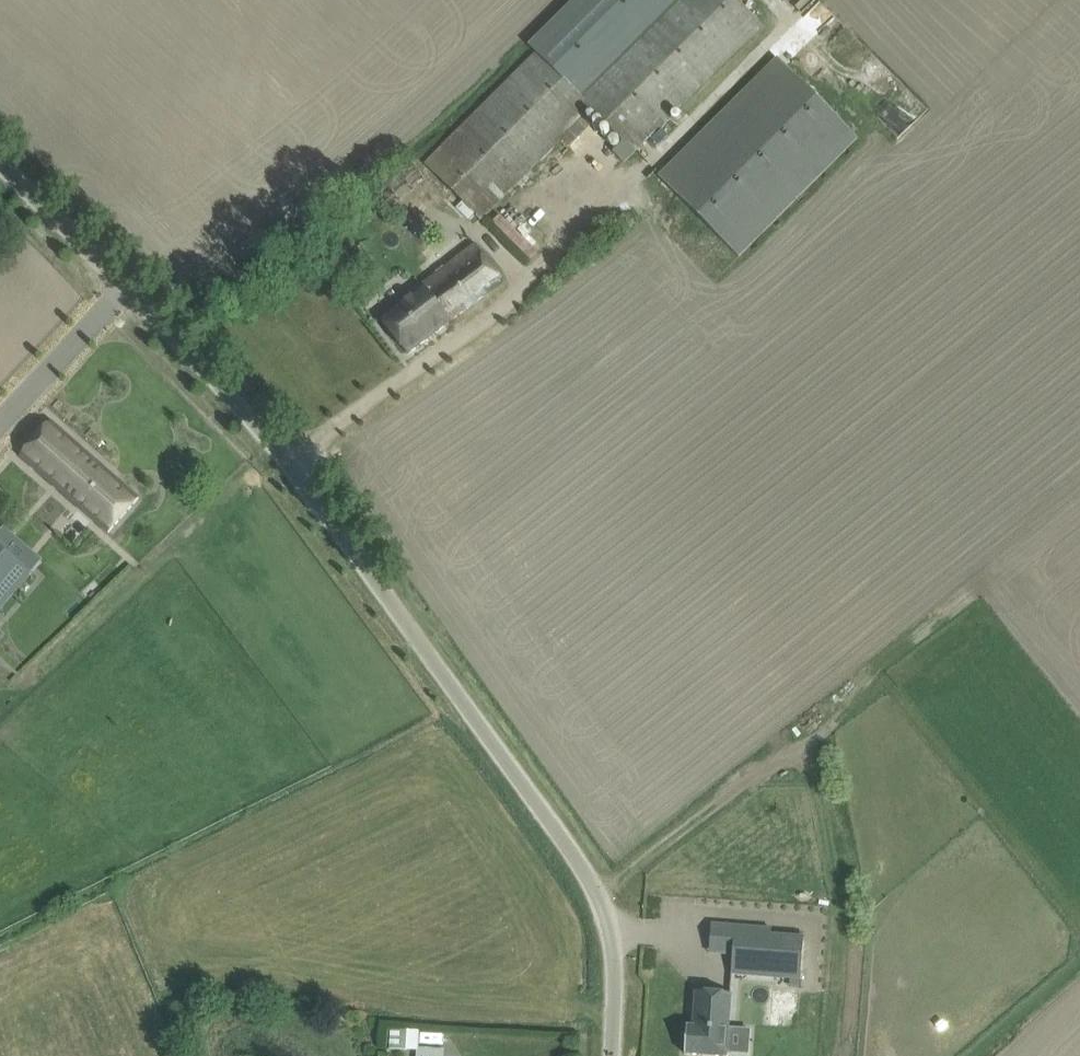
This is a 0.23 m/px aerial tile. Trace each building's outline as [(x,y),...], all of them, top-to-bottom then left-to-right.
[(635,152),(761,25),(736,0),(577,0),(531,47),(537,53),(426,165),(482,220),(592,110),(635,152)] [(777,58),(658,175),(738,256),(856,139),(777,58)] [(415,192),(427,183),(412,163),(375,191),(396,218),(420,199),(415,192)] [(532,259),(540,250),(502,213),(494,222),(532,259)] [(397,304),(380,317),(408,354),(425,341),(490,292),(504,282),(476,245),(397,304)] [(139,499),(51,422),(21,456),(108,533),(139,499)] [(31,574),(0,548),(0,610),(31,574)] [(770,929),(734,926),(730,974),(800,979),(803,938),(770,936),(770,929)] [(727,1053),(732,1053),(734,1029),(729,1029),(731,994),(696,992),(694,1027),(687,1026),(685,1054),(707,1055),(727,1055),(727,1053)] [(390,1048),(408,1049),(409,1030),(391,1029),(390,1048)]
